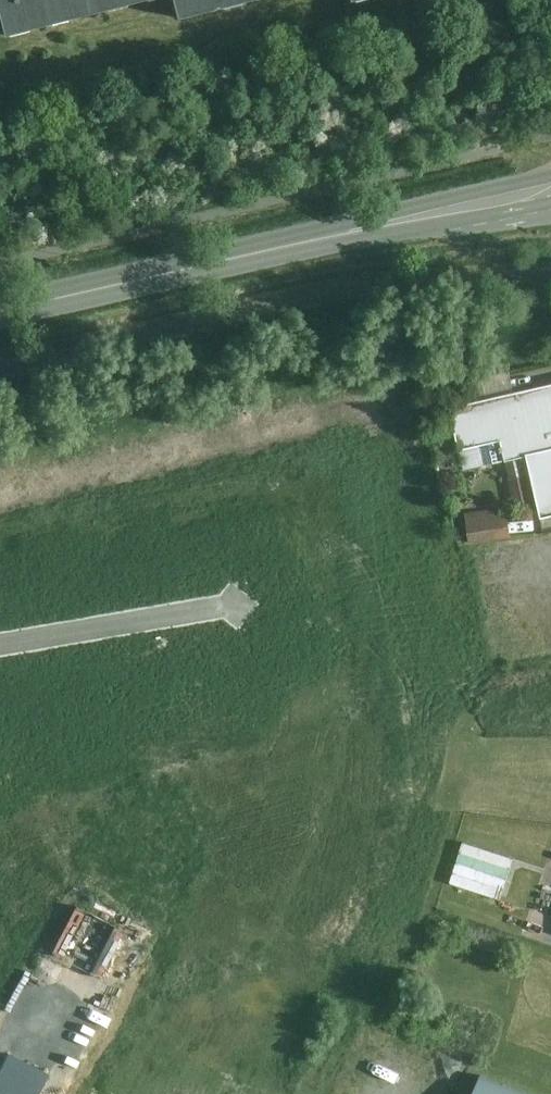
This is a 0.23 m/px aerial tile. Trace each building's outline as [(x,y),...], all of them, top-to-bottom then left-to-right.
[(3,38),(156,0),(0,0),(0,25),(3,38)] [(177,20),(261,0),(172,0),(177,20)] [(446,402),(459,442),(477,438),(482,461),(527,451),(539,504),(541,510),(550,508),(550,378),(548,379),(446,402)] [(510,459),(513,502),(531,501),(528,458),(510,459)] [(464,507),(468,534),(511,527),(506,500),(464,507)] [(465,840),(451,881),(502,898),(516,857),(465,840)] [(48,1075),(8,1054),(0,1069),(0,1093),(38,1093),(48,1075)] [(485,1076),(478,1093),(530,1093),(485,1076)]
